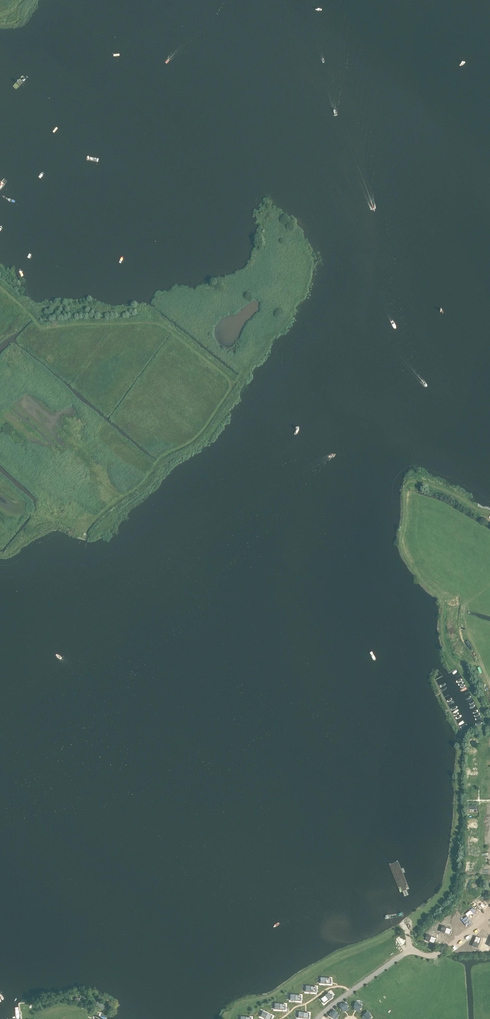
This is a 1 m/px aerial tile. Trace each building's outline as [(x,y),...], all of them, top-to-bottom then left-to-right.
[(467,891),(465,895),(475,899),(477,895),(467,891)] [(461,908),(473,913),(475,909),(463,903),(461,908)] [(453,912),(451,915),(460,920),(462,916),(453,912)] [(450,935),(452,929),(442,925),(440,931),(450,935)] [(429,932),(439,938),(442,934),(431,928),(429,932)] [(437,938),(427,934),(424,939),(435,944),(437,938)] [(478,947),(481,938),(476,936),(473,946),(478,947)] [(332,997),(329,992),(320,998),(324,1003),(332,997)] [(77,997),(73,1000),(79,1006),(82,1003),(82,1002),(83,1000),(81,997),(79,999),(77,997)] [(94,1004),(95,1005),(94,1006),(101,1010),(105,1006),(97,1000),(94,1004)] [(343,1004),(342,1003),(339,1004),(343,1012),(349,1009),(345,1003),(343,1004)] [(334,1010),(330,1015),(335,1018),(336,1018),(339,1015),(337,1013),(337,1012),(334,1010)] [(263,1011),(260,1016),(266,1018),(270,1018),(272,1015),(263,1011)]
